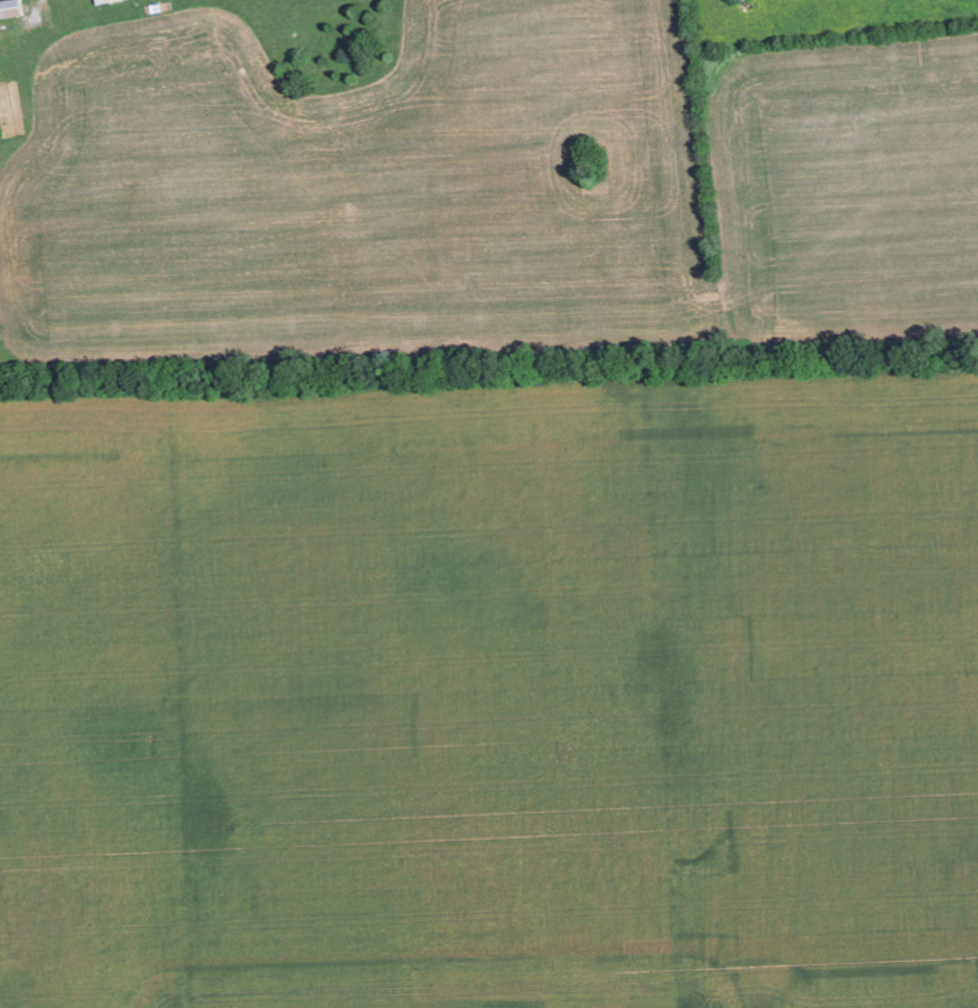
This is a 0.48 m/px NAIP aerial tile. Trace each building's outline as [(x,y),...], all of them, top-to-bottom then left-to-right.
[(19,0),(0,0),(0,18),(21,16),(19,0)]
